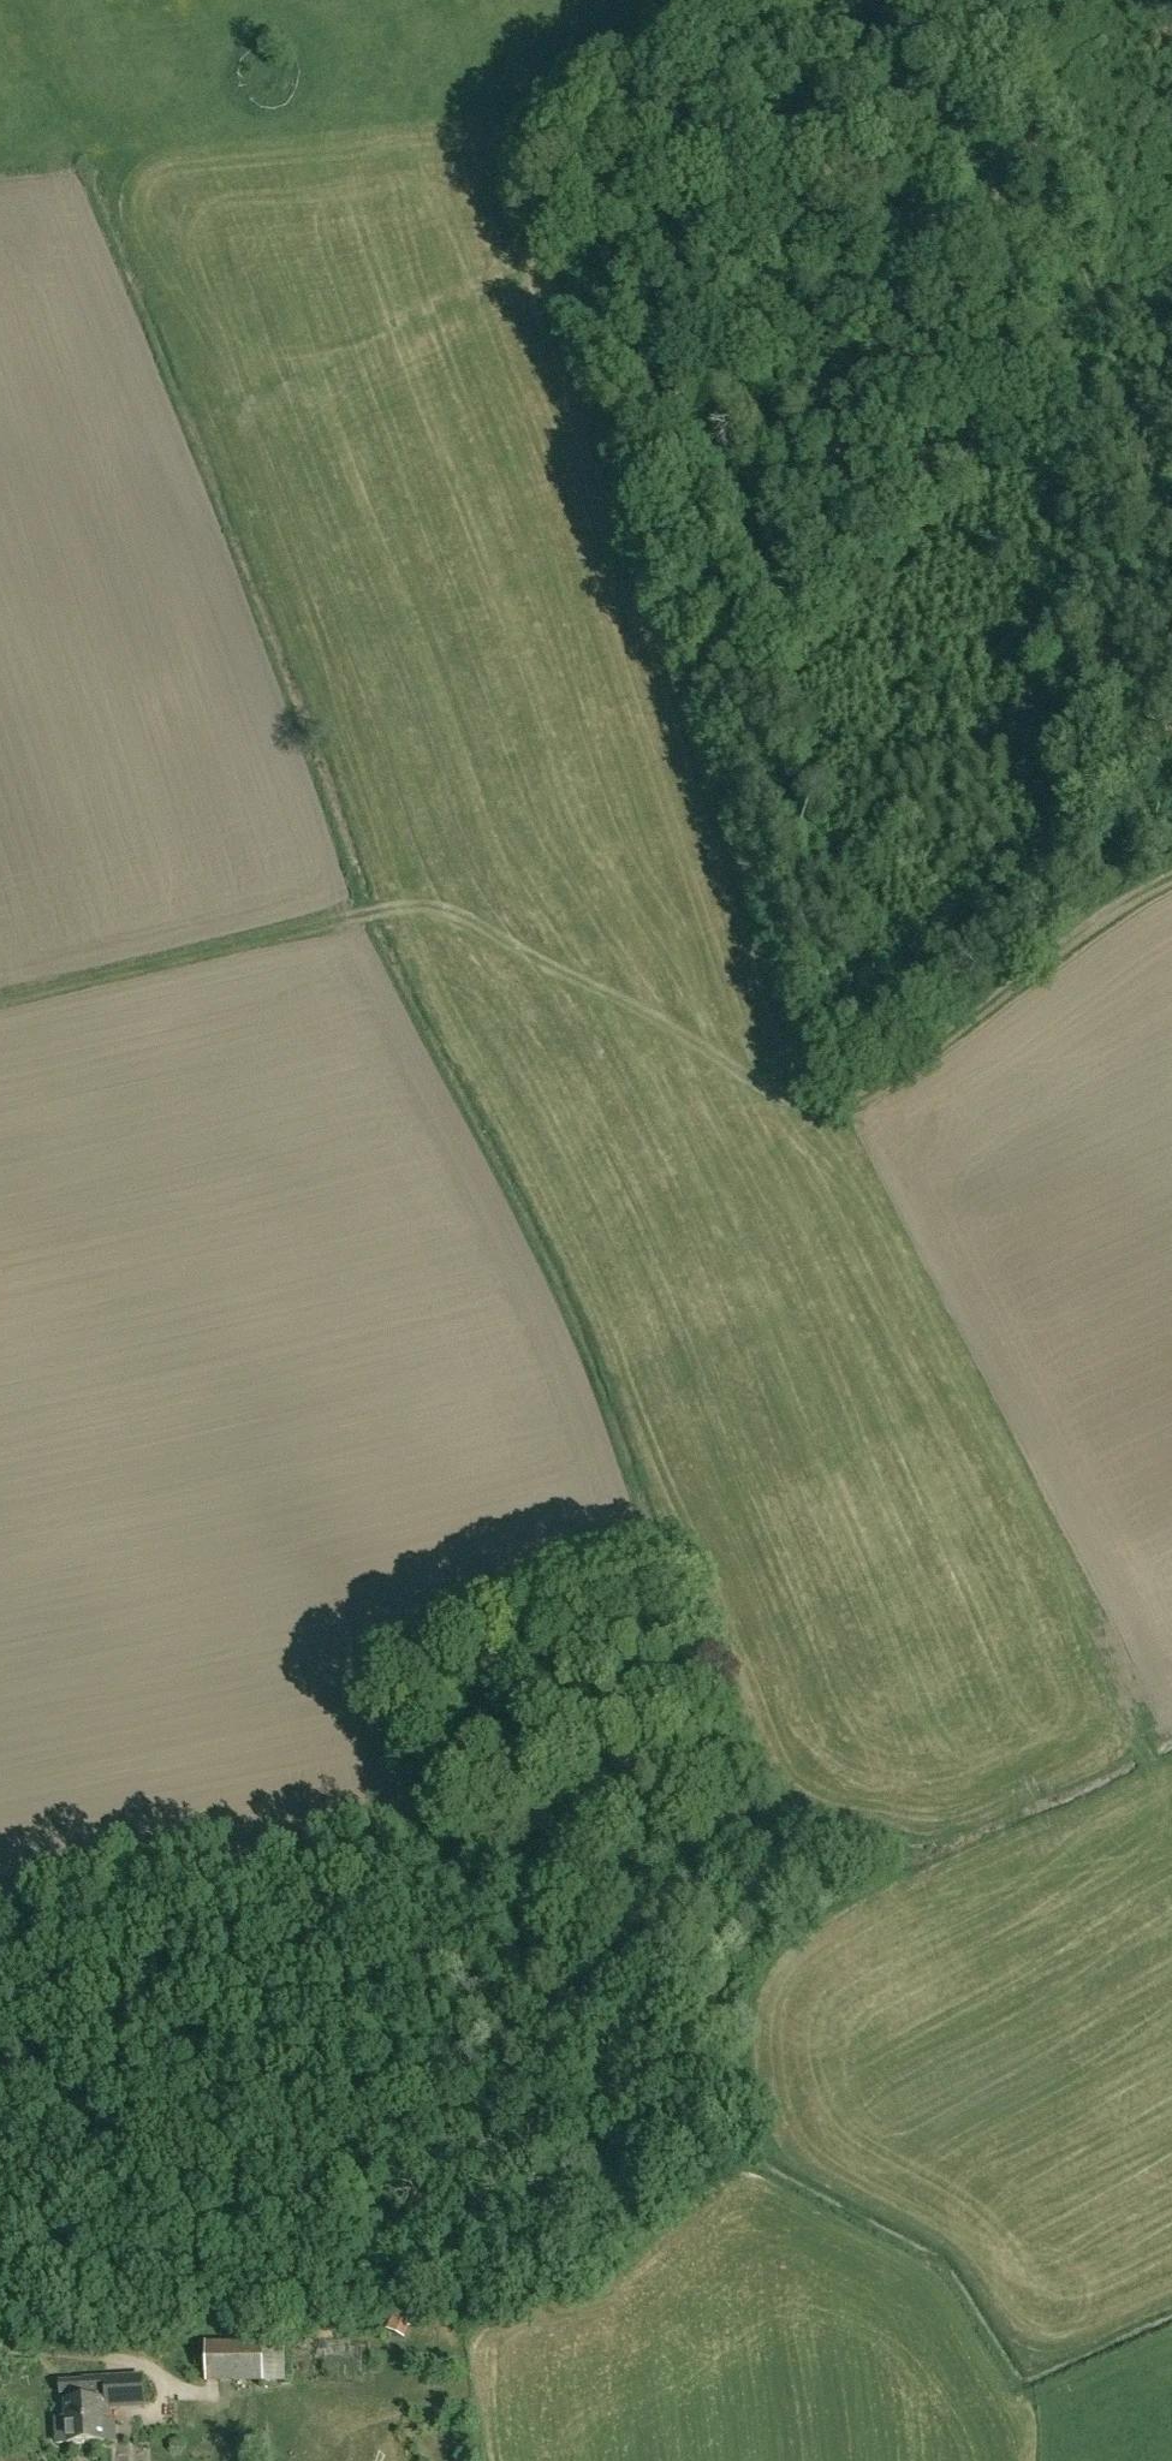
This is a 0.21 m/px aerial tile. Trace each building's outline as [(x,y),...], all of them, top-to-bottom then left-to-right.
[(272,2343),(274,2382),(295,2381),(294,2342),(272,2343)] [(265,2348),(208,2348),(208,2386),(266,2385),(265,2348)] [(145,2377),(109,2379),(59,2381),(60,2395),(68,2395),(68,2403),(69,2421),(59,2421),(61,2444),(71,2444),(71,2445),(114,2442),(111,2404),(146,2402),(145,2377)]
